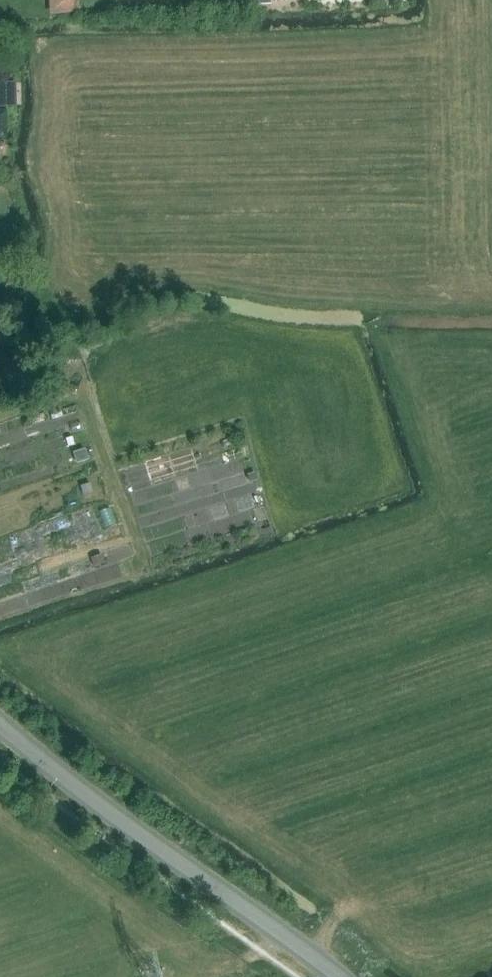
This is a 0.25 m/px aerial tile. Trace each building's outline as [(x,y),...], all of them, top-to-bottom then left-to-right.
[(16,81),(0,81),(0,105),(16,105),(16,81)] [(76,462),(87,458),(84,449),(73,452),(76,462)] [(80,485),(82,493),(92,491),(89,483),(80,485)] [(103,561),(101,554),(91,557),(94,565),(103,561)]
